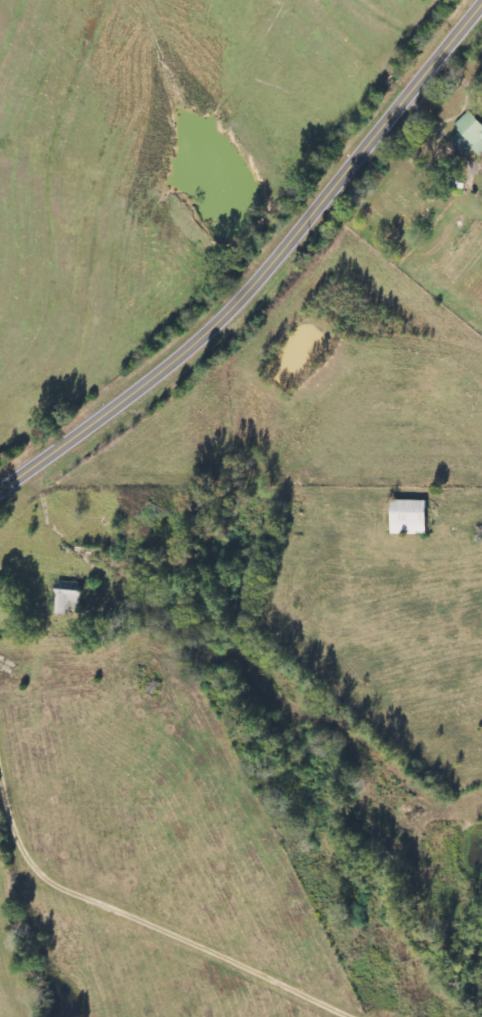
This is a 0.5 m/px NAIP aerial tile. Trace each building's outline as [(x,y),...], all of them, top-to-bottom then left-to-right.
[(460,132),(452,141),(467,155),(473,149),(480,157),(481,155),(481,124),(470,112),(456,128),(460,132)] [(392,535),(427,536),(428,502),(392,502),(392,535)] [(82,612),(83,584),(58,583),(57,615),(69,616),(69,612),(82,612)]
